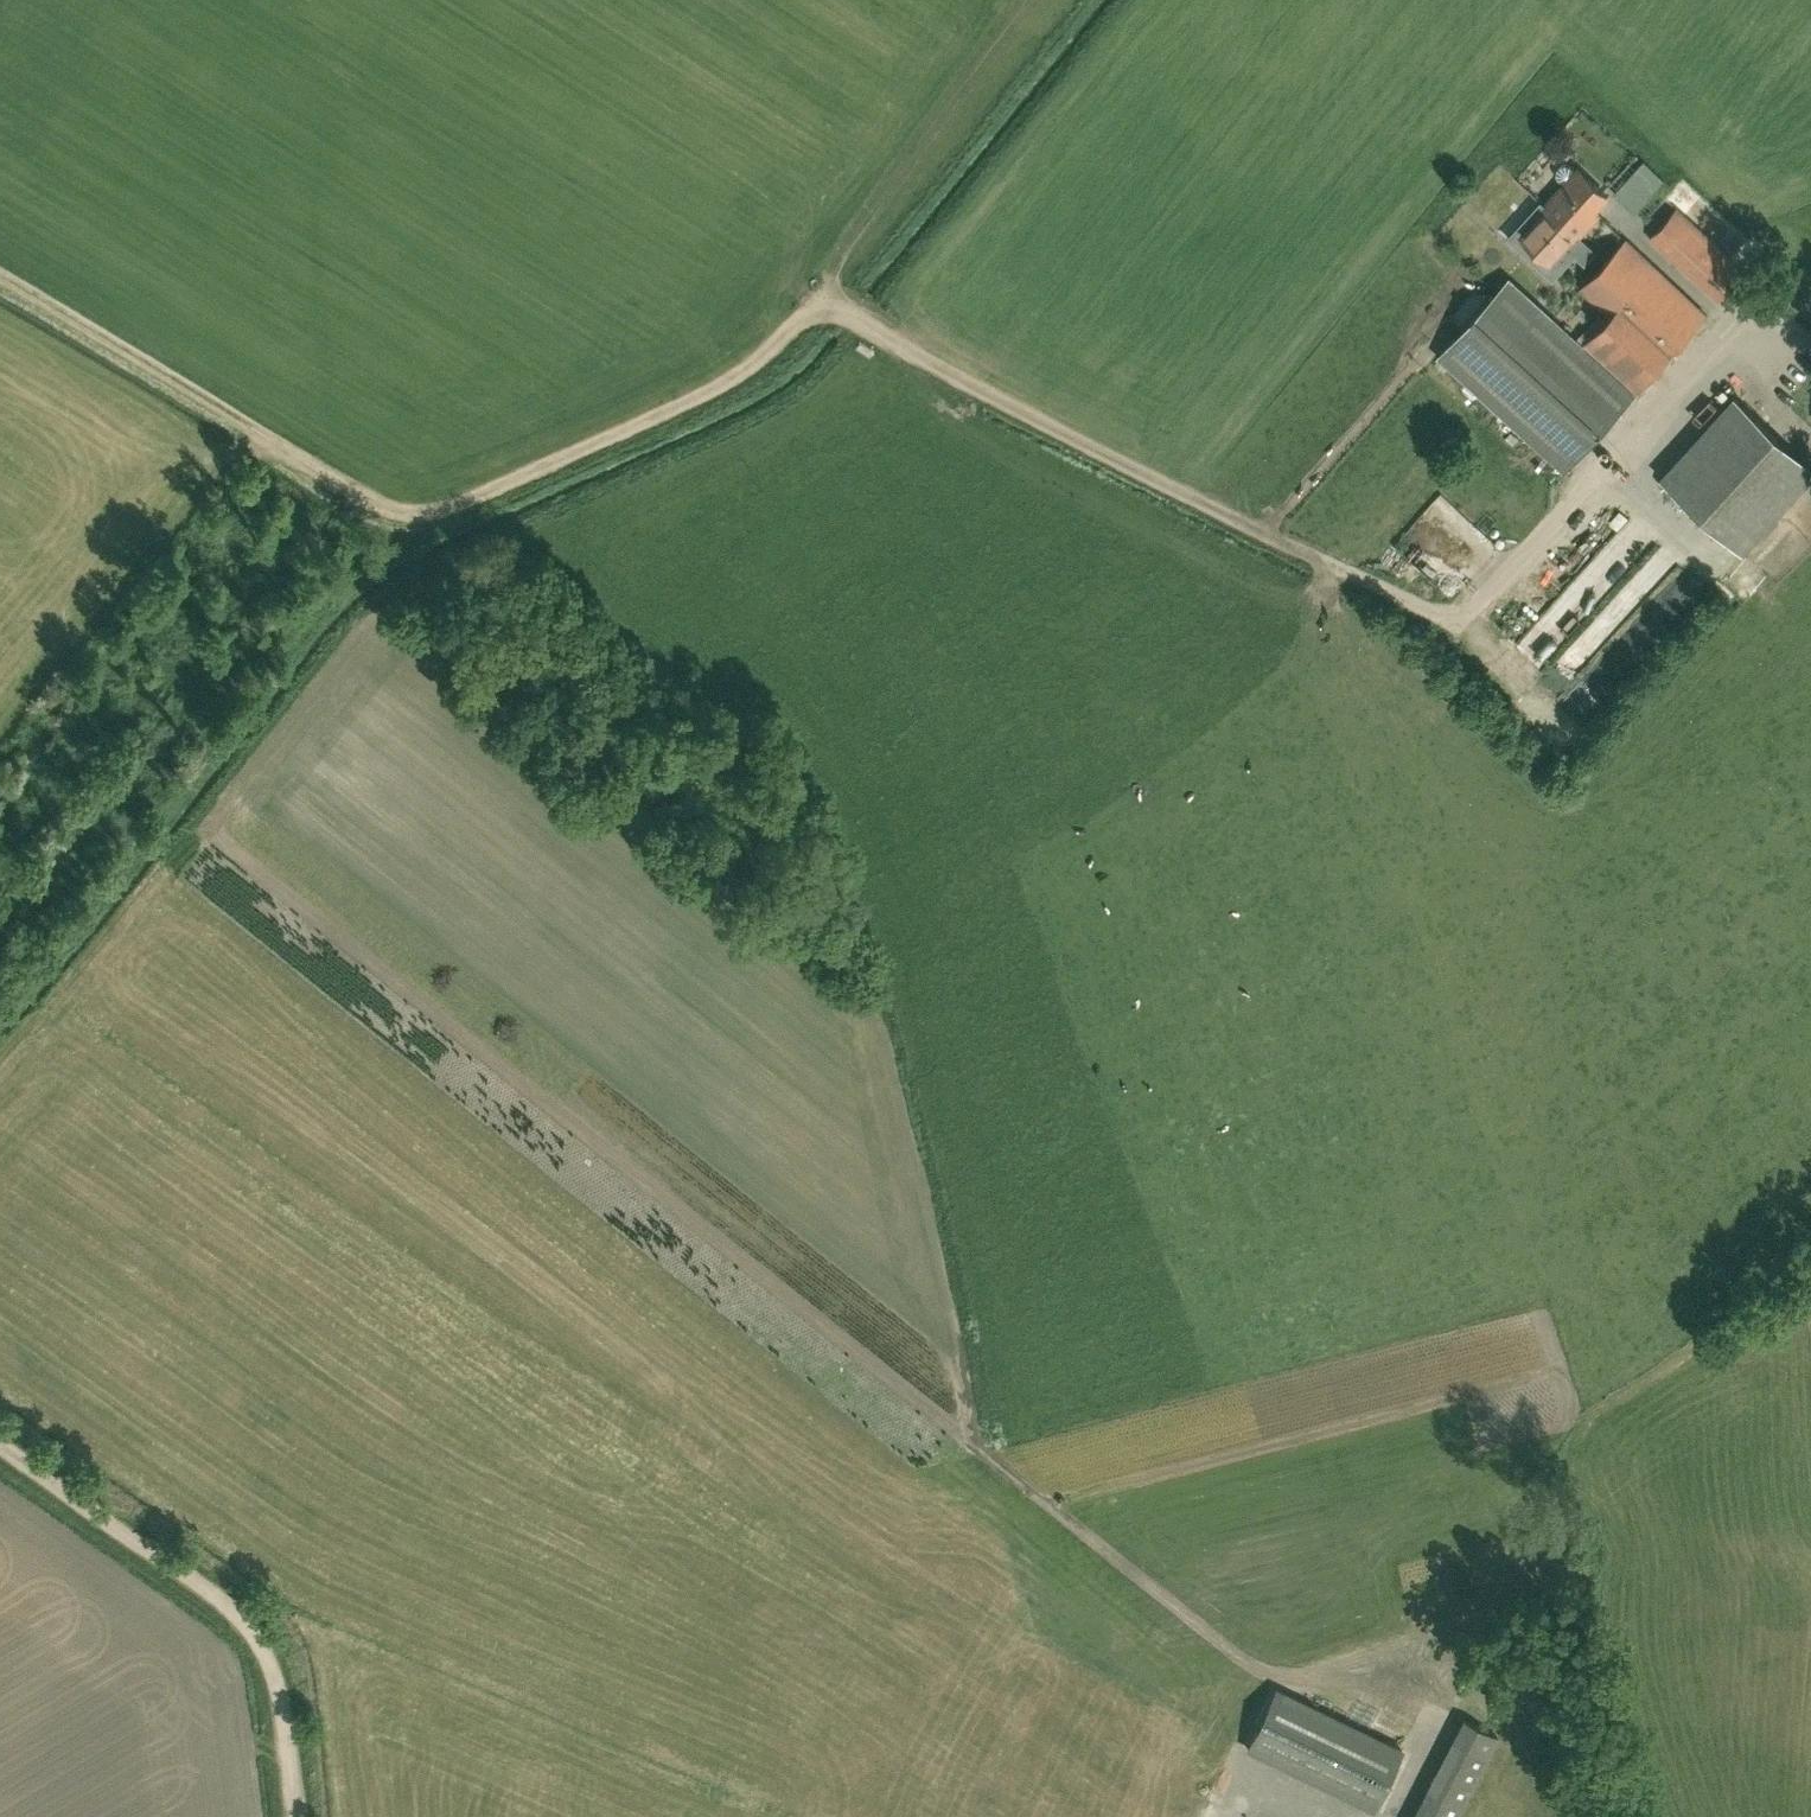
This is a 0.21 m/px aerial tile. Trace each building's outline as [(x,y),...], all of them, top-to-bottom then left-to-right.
[(1580,169),(1577,173),(1570,166),(1565,164),(1560,166),(1557,169),(1557,174),(1558,178),(1566,184),(1546,206),(1549,209),(1550,208),(1574,230),(1575,230),(1607,194),(1580,169)] [(1579,233),(1575,230),(1574,230),(1550,208),(1549,209),(1532,227),(1525,220),(1509,238),(1514,242),(1513,243),(1530,259),(1538,250),(1552,262),(1561,271),(1576,255),(1585,264),(1597,250),(1579,233)] [(1719,300),(1746,270),(1677,208),(1650,237),(1719,300)] [(1607,320),(1601,314),(1582,334),(1589,340),(1583,346),(1509,277),(1441,354),(1565,469),(1706,314),(1627,239),(1581,288),(1611,316),(1607,320)] [(1810,475),(1810,465),(1736,395),(1662,477),(1741,551),(1810,475)] [(1414,532),(1402,545),(1425,565),(1436,552),(1414,532)] [(1547,623),(1517,655),(1541,677),(1571,644),(1569,642),(1606,602),(1585,583),(1548,624),(1547,623)] [(1586,639),(1601,654),(1637,619),(1623,604),(1586,639)] [(1585,648),(1572,657),(1581,670),(1594,661),(1585,648)] [(1402,1749),(1276,1688),(1247,1748),(1373,1809),(1402,1749)] [(1418,1816),(1464,1816),(1503,1736),(1465,1718),(1418,1816)]
